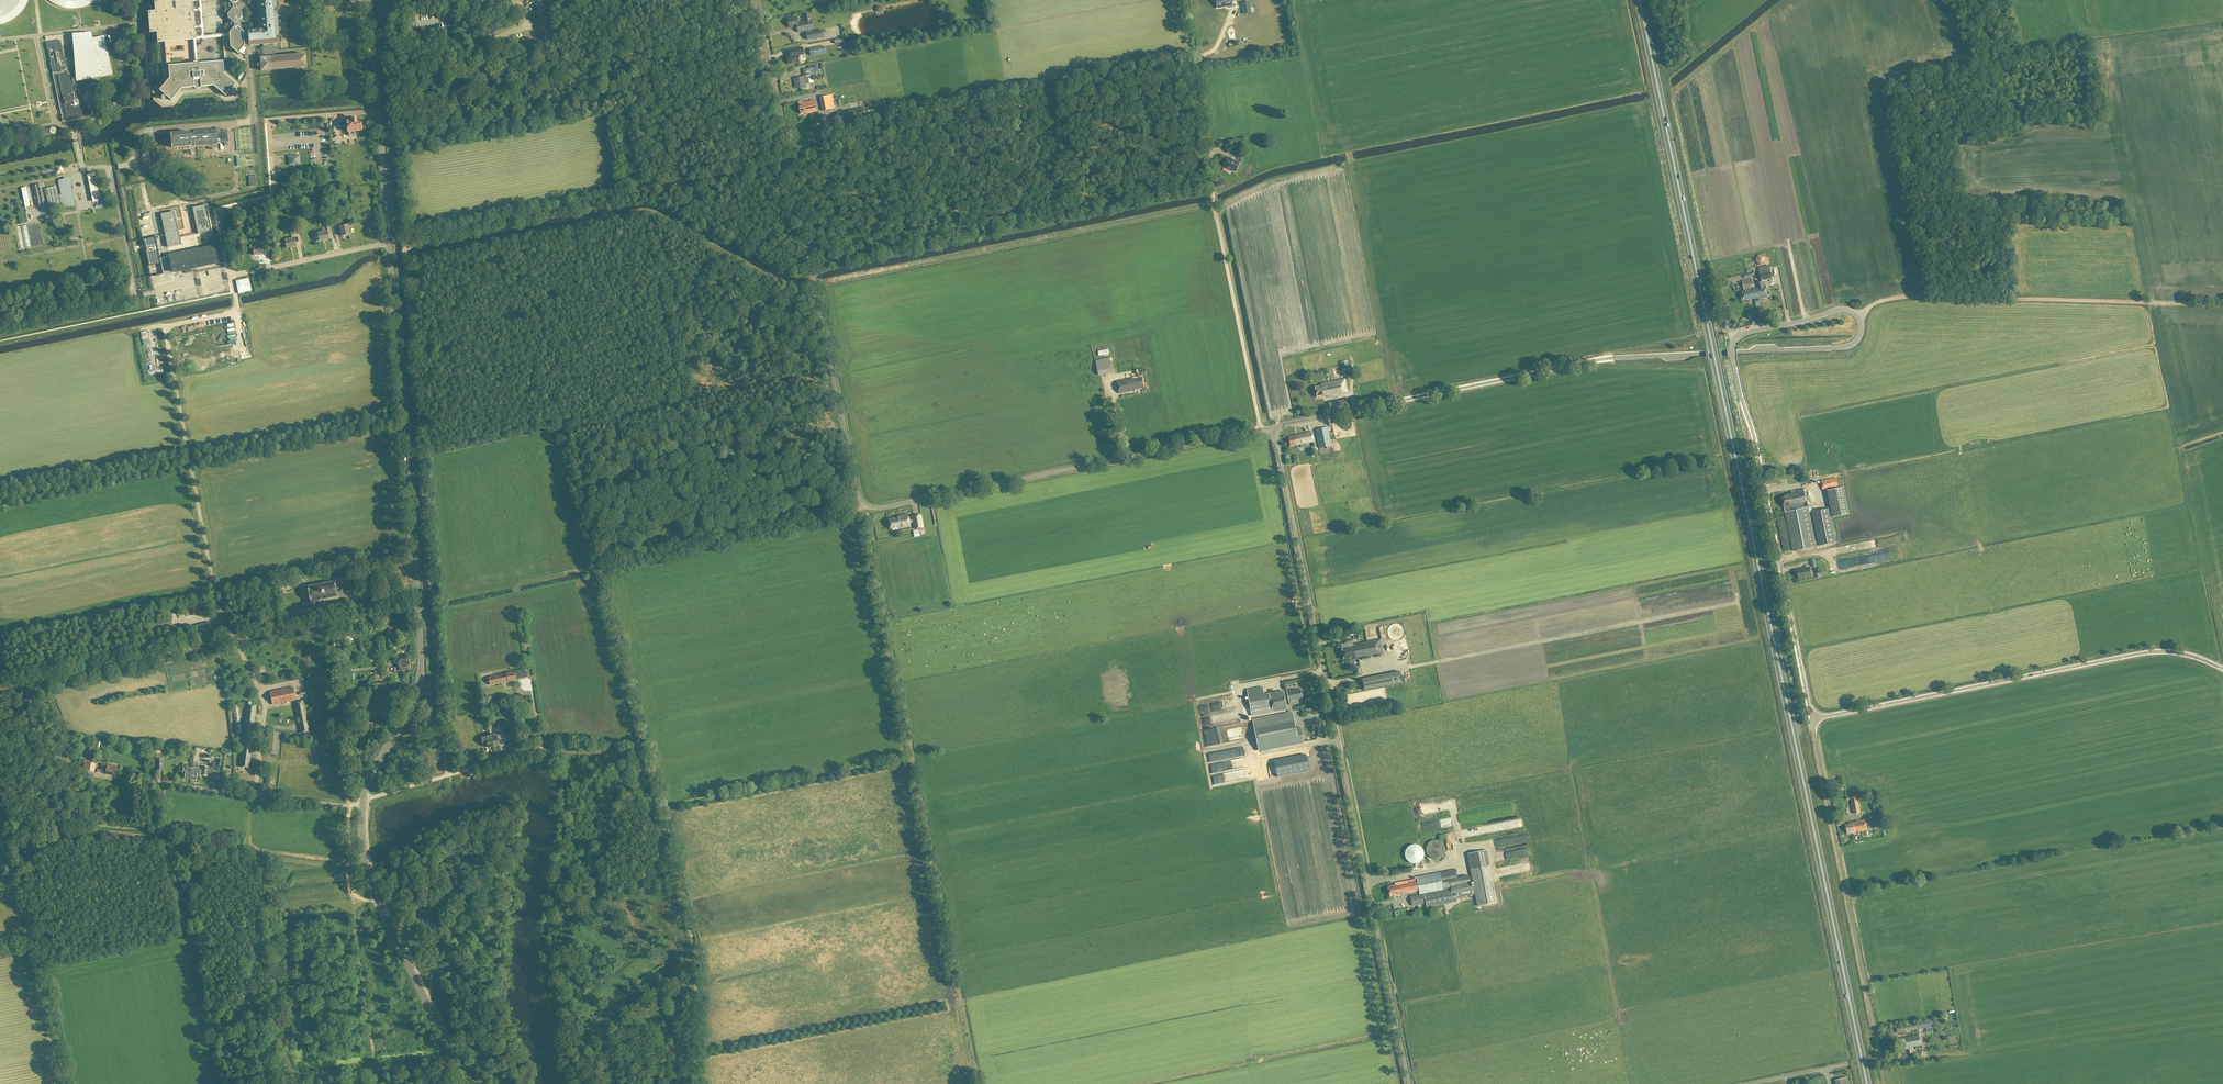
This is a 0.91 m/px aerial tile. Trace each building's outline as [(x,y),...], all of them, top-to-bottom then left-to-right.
[(1,22),(3,22),(4,21),(6,21),(8,20),(9,19),(11,18),(12,17),(14,16),(15,15),(17,14),(18,13),(19,11),(20,10),(22,8),(23,7),(24,5),(25,4),(25,2),(26,1),(26,0),(0,0),(0,23),(1,22)] [(154,1),(155,11),(148,11),(148,13),(150,32),(156,32),(157,42),(192,40),(193,61),(192,63),(168,65),(169,78),(159,90),(164,95),(164,96),(162,96),(161,97),(161,98),(163,99),(164,99),(165,98),(165,97),(165,96),(171,101),(182,88),(194,87),(196,89),(199,89),(201,87),(213,86),(225,96),(230,90),(231,91),(231,93),(232,94),(234,94),(235,92),(234,91),(233,90),(232,90),(231,89),(236,84),(224,73),(223,61),(199,63),(197,61),(195,39),(229,36),(230,47),(238,54),(244,46),(244,44),(248,44),(249,46),(252,45),(263,44),(263,48),(262,48),(263,57),(260,58),(261,64),(261,71),(306,67),(305,54),(276,56),(275,47),(274,47),(274,44),(279,43),(275,0),(255,0),(256,5),(258,13),(258,22),(257,30),(247,31),(243,32),(243,31),(239,28),(241,26),(240,21),(239,20),(242,17),(242,13),(240,11),(239,7),(239,3),(238,2),(237,1),(238,1),(239,0),(227,0),(228,1),(229,9),(230,10),(227,14),(228,18),(231,21),(230,22),(230,28),(232,29),(229,33),(204,35),(201,1),(213,0),(163,0),(154,1)] [(1218,8),(1233,5),(1232,0),(1216,0),(1218,8)] [(1243,3),(1236,5),(1238,16),(1245,15),(1243,3)] [(804,21),(798,22),(797,17),(788,19),(789,28),(795,27),(795,26),(797,26),(798,32),(806,30),(806,33),(807,40),(824,36),(822,30),(810,32),(809,30),(813,29),(811,20),(810,14),(803,15),(804,21)] [(90,33),(73,34),(77,79),(98,74),(99,76),(111,74),(103,36),(91,38),(90,33)] [(57,71),(52,72),(63,123),(88,117),(93,114),(66,68),(67,68),(66,63),(65,63),(60,40),(46,43),(47,50),(48,50),(51,63),(50,63),(51,70),(57,69),(57,71)] [(824,46),(809,49),(810,55),(825,53),(824,46)] [(802,47),(789,50),(790,55),(786,55),(788,64),(799,62),(798,58),(799,58),(800,57),(799,55),(803,54),(802,47)] [(804,77),(794,78),(795,88),(805,86),(805,88),(810,87),(808,78),(804,78),(804,77)] [(832,95),(819,97),(822,111),(835,108),(832,95)] [(802,101),(798,102),(800,114),(806,113),(806,114),(817,112),(814,100),(802,102),(802,101)] [(851,110),(838,113),(840,121),(853,118),(851,110)] [(347,122),(341,122),(342,127),(347,126),(348,132),(349,136),(355,135),(354,131),(361,130),(360,119),(356,120),(356,118),(351,118),(351,120),(347,120),(347,122)] [(168,136),(169,140),(169,145),(172,145),(172,147),(191,146),(191,144),(195,143),(195,146),(218,144),(218,142),(228,141),(227,130),(220,131),(219,128),(215,129),(215,130),(194,131),(194,134),(190,134),(190,132),(171,133),(171,136),(168,136)] [(1234,144),(1226,146),(1227,153),(1236,151),(1234,144)] [(289,166),(300,165),(299,155),(288,156),(289,166)] [(1239,163),(1228,158),(1224,166),(1235,172),(1239,163)] [(227,177),(240,176),(239,161),(226,162),(227,177)] [(222,176),(221,162),(214,162),(208,163),(209,177),(222,176)] [(100,200),(94,173),(88,174),(93,201),(100,200)] [(64,207),(74,205),(73,200),(71,200),(67,179),(58,180),(61,196),(58,196),(56,187),(45,189),(48,205),(63,203),(64,207)] [(31,187),(22,188),(26,207),(35,205),(31,187)] [(192,208),(198,234),(212,231),(206,205),(192,208)] [(174,211),(161,214),(167,247),(181,245),(174,211)] [(348,224),(339,226),(341,236),(350,234),(348,224)] [(289,229),(291,235),(300,233),(298,227),(289,229)] [(329,239),(327,230),(314,233),(316,241),(319,240),(319,241),(329,239)] [(157,261),(160,260),(155,237),(143,240),(149,265),(158,264),(157,261)] [(296,246),(294,238),(284,240),(286,248),(296,246)] [(262,245),(252,247),(253,255),(264,253),(262,245)] [(170,255),(173,274),(219,264),(215,246),(170,255)] [(1769,266),(1758,268),(1761,280),(1772,278),(1769,266)] [(1748,288),(1750,288),(1750,284),(1753,283),(1752,279),(1742,281),(1744,290),(1748,289),(1748,288)] [(1756,287),(1757,292),(1758,291),(1759,299),(1767,297),(1767,294),(1764,281),(1755,283),(1756,287)] [(1748,288),(1748,289),(1749,290),(1742,291),(1743,298),(1744,300),(1754,298),(1754,300),(1759,299),(1758,291),(1757,292),(1756,287),(1750,288),(1748,288)] [(1763,318),(1752,320),(1753,326),(1764,323),(1763,318)] [(1109,358),(1095,360),(1098,375),(1112,372),(1109,358)] [(1132,378),(1116,381),(1118,393),(1134,390),(1134,389),(1144,388),(1142,377),(1132,379),(1132,378)] [(1347,392),(1345,379),(1320,384),(1321,385),(1315,386),(1317,397),(1327,395),(1328,397),(1338,395),(1338,393),(1347,392)] [(1331,445),(1327,427),(1315,429),(1319,448),(1331,445)] [(1300,434),(1288,436),(1290,446),(1298,445),(1313,442),(1311,432),(1300,434)] [(1836,478),(1820,481),(1822,490),(1838,487),(1836,478)] [(1843,487),(1827,491),(1833,517),(1849,514),(1843,487)] [(1804,489),(1790,492),(1791,493),(1787,494),(1788,495),(1781,496),(1784,507),(1785,512),(1793,551),(1816,546),(1808,508),(1807,508),(1804,489)] [(1835,542),(1829,509),(1812,512),(1819,546),(1835,542)] [(888,519),(890,528),(899,526),(899,528),(910,526),(909,523),(913,522),(914,528),(923,527),(921,515),(912,517),(912,520),(909,520),(908,514),(897,516),(897,518),(888,519)] [(1809,567),(1797,570),(1799,579),(1811,576),(1809,567)] [(308,591),(302,592),(303,598),(309,596),(310,601),(337,596),(336,592),(340,591),(341,590),(340,585),(339,584),(335,585),(334,581),(307,586),(308,591)] [(589,584),(592,595),(598,594),(595,583),(589,584)] [(296,611),(297,617),(313,614),(312,608),(296,611)] [(1353,647),(1353,644),(1352,639),(1345,641),(1345,643),(1341,644),(1342,649),(1353,647)] [(1353,647),(1342,649),(1344,659),(1351,658),(1352,660),(1383,654),(1380,639),(1361,643),(1353,644),(1353,647)] [(397,658),(398,662),(396,662),(396,666),(398,665),(398,670),(409,669),(409,657),(397,658)] [(513,672),(488,677),(490,685),(515,680),(513,672)] [(1402,683),(1400,672),(1362,679),(1364,690),(1402,683)] [(386,688),(385,680),(374,682),(375,689),(386,688)] [(292,686),(270,691),(273,704),(295,700),(292,686)] [(1273,712),(1287,710),(1284,692),(1264,695),(1262,687),(1247,690),(1251,716),(1273,712)] [(1292,690),(1287,691),(1290,706),(1299,704),(1298,699),(1302,698),(1300,690),(1292,691),(1292,690)] [(309,731),(303,701),(295,702),(301,733),(309,731)] [(367,705),(369,717),(390,714),(388,702),(367,705)] [(244,724),(243,727),(245,727),(240,768),(248,769),(256,707),(247,706),(245,724),(244,724)] [(1292,712),(1252,720),(1258,751),(1304,742),(1301,728),(1295,729),(1292,712)] [(501,730),(503,738),(512,735),(510,727),(507,726),(502,727),(501,730)] [(1324,744),(1320,729),(1315,730),(1319,745),(1324,744)] [(491,735),(493,746),(499,744),(498,740),(501,739),(499,735),(497,735),(497,734),(491,735)] [(488,747),(493,746),(491,735),(485,737),(485,738),(483,739),(484,744),(487,743),(488,747)] [(1268,762),(1271,778),(1304,772),(1301,756),(1268,762)] [(96,763),(84,761),(83,770),(94,771),(96,763)] [(192,768),(190,779),(196,780),(197,776),(200,776),(200,775),(202,775),(202,773),(206,774),(208,767),(203,766),(202,770),(198,769),(198,764),(193,763),(193,764),(192,768)] [(101,773),(109,774),(109,773),(115,774),(117,766),(102,764),(101,770),(97,769),(97,772),(101,773)] [(190,779),(192,768),(187,767),(188,766),(186,764),(184,764),(182,765),(182,767),(183,769),(182,773),(185,773),(184,778),(190,779)] [(267,780),(267,784),(271,787),(275,785),(275,780),(271,778),(267,780)] [(1851,797),(1851,798),(1854,813),(1860,812),(1857,796),(1851,797)] [(1432,830),(1450,826),(1448,818),(1430,823),(1432,830)] [(1853,822),(1845,824),(1847,833),(1855,832),(1855,833),(1867,830),(1865,819),(1853,822)] [(1445,849),(1445,847),(1444,846),(1444,844),(1442,842),(1441,841),(1439,840),(1437,840),(1435,839),(1433,840),(1432,840),(1430,841),(1428,842),(1427,844),(1426,846),(1426,847),(1425,849),(1426,851),(1426,853),(1427,855),(1428,856),(1430,858),(1432,858),(1433,859),(1435,859),(1437,859),(1439,858),(1441,858),(1442,856),(1444,855),(1444,853),(1445,851),(1445,849)] [(1404,853),(1404,855),(1405,859),(1407,861),(1410,863),(1413,864),(1416,864),(1418,863),(1421,861),(1423,859),(1424,856),(1424,853),(1423,850),(1422,848),(1419,846),(1417,845),(1414,844),(1411,845),(1409,846),(1407,848),(1405,850),(1404,853)] [(1474,887),(1475,894),(1478,906),(1496,903),(1486,850),(1468,853),(1474,887)] [(1511,865),(1498,869),(1500,877),(1514,873),(1511,865)] [(1419,894),(1470,885),(1468,875),(1457,877),(1455,869),(1416,876),(1416,879),(1419,890),(1419,894)] [(1397,894),(1419,890),(1416,879),(1395,883),(1395,885),(1388,886),(1389,895),(1397,894)] [(1470,885),(1419,894),(1410,896),(1412,906),(1452,898),(1452,899),(1472,896),(1472,894),(1475,894),(1474,887),(1471,887),(1470,885)] [(1934,1028),(1933,1020),(1896,1026),(1897,1033),(1925,1028),(1926,1029),(1934,1028)] [(1918,1035),(1899,1038),(1901,1048),(1907,1046),(1908,1048),(1920,1045),(1918,1035)]
